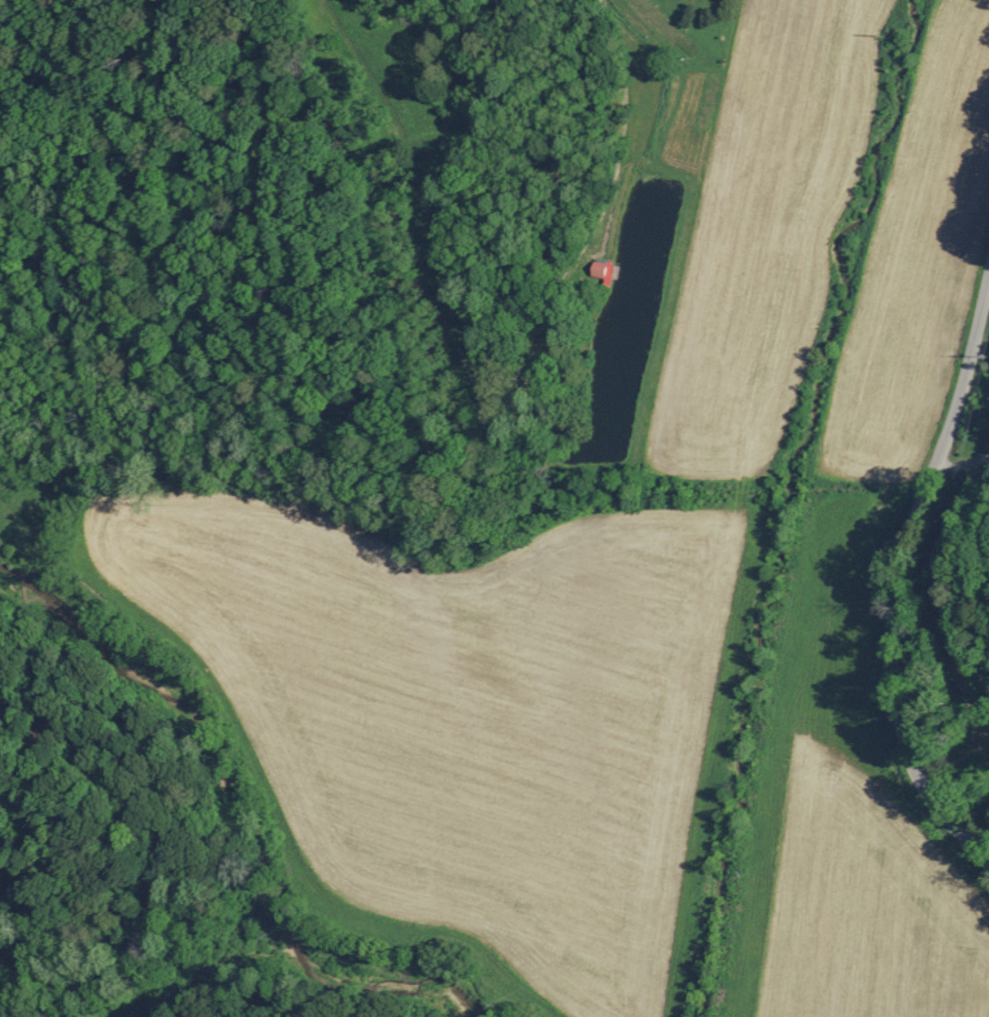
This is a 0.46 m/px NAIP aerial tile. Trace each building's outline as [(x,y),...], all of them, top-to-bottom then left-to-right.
[(591,276),(609,277),(610,259),(592,258),(591,276)]
